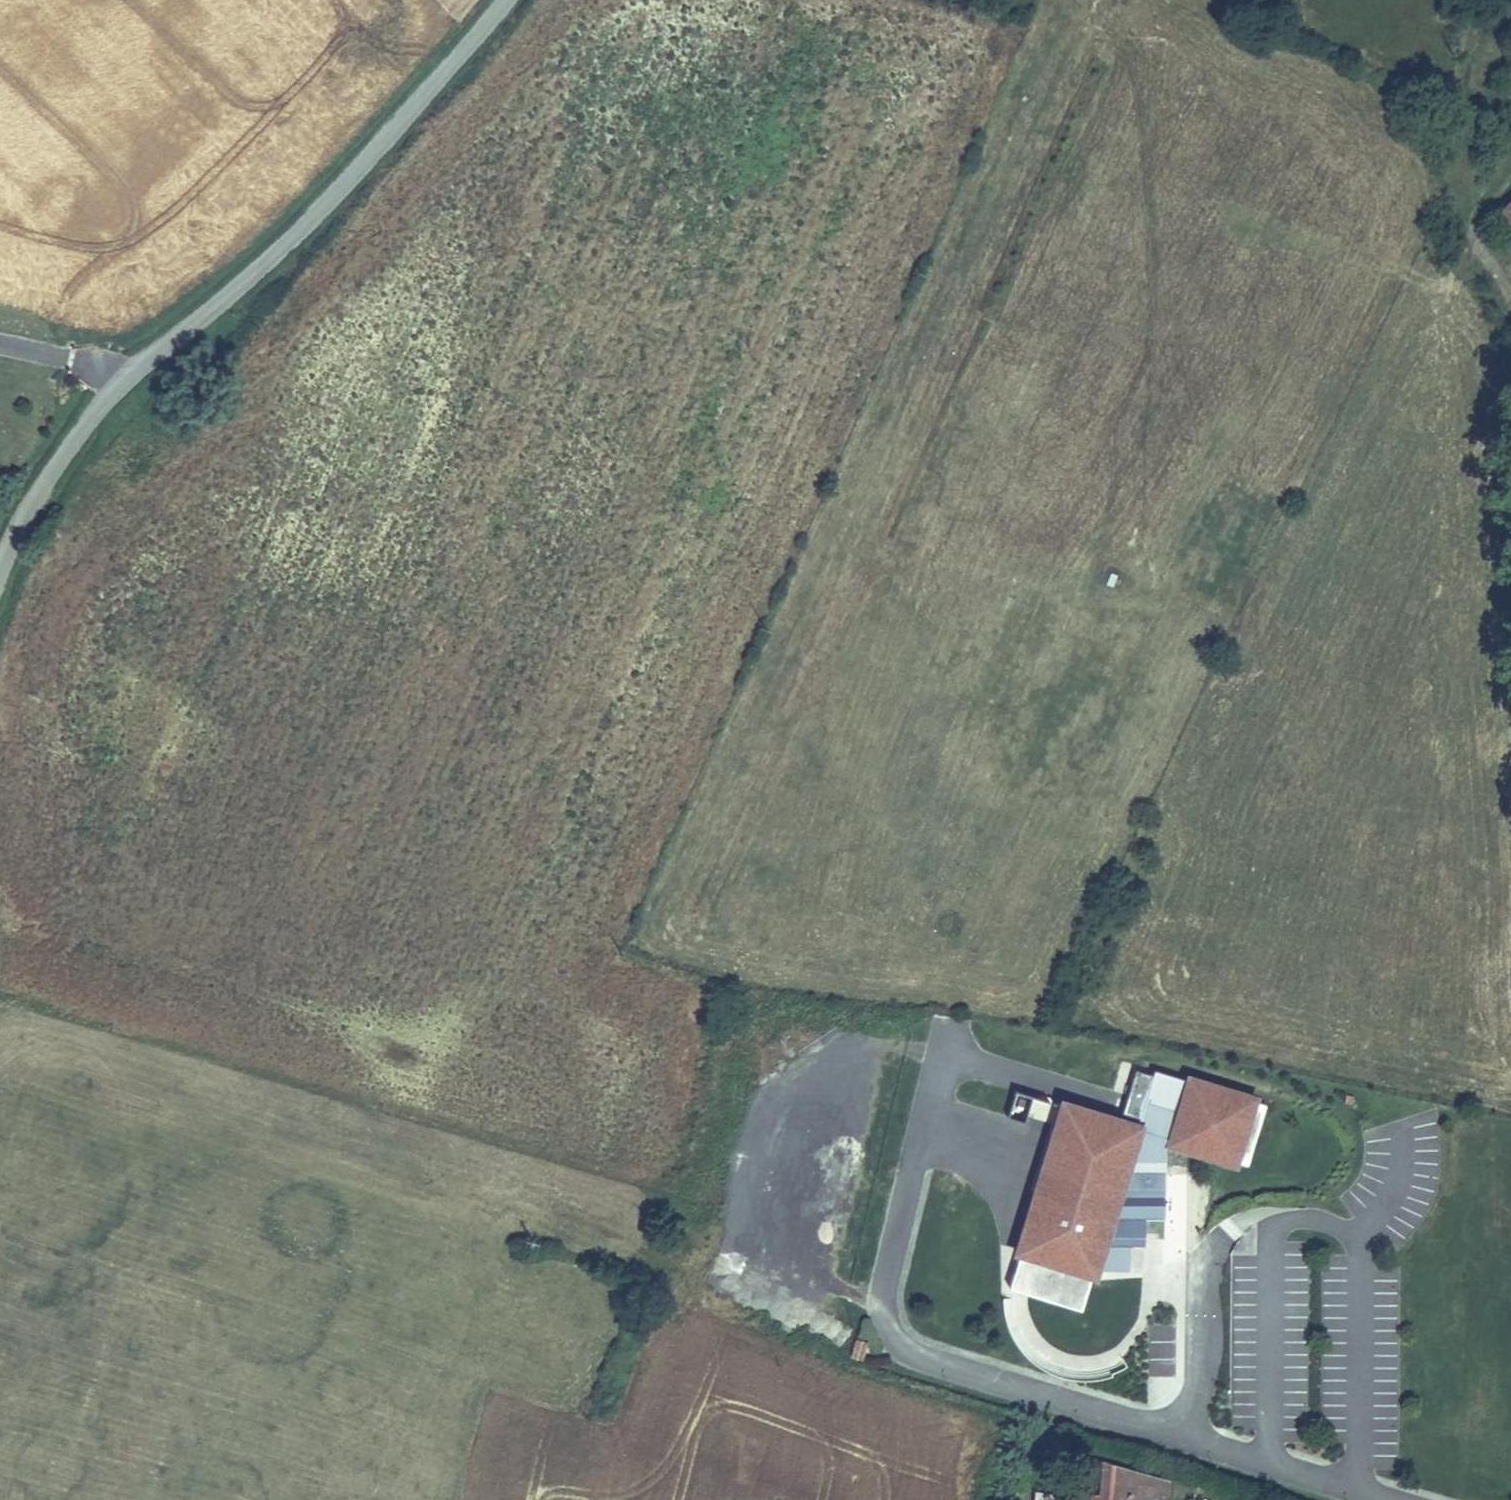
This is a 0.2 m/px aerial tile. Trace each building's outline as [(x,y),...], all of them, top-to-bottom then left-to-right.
[(1495,223),(1510,239),(1510,207),(1495,223)] [(1235,1170),(1251,1114),(1123,1077),(1109,1124),(1126,1129),(1124,1138),(1107,1139),(1052,1123),(1004,1294),(1078,1314),(1088,1276),(1116,1276),(1116,1251),(1133,1251),(1133,1226),(1152,1226),(1152,1146),(1235,1170)] [(1033,1494),(1033,1499),(1165,1499),(1166,1489),(1099,1472),(1098,1497),(1033,1494)]
